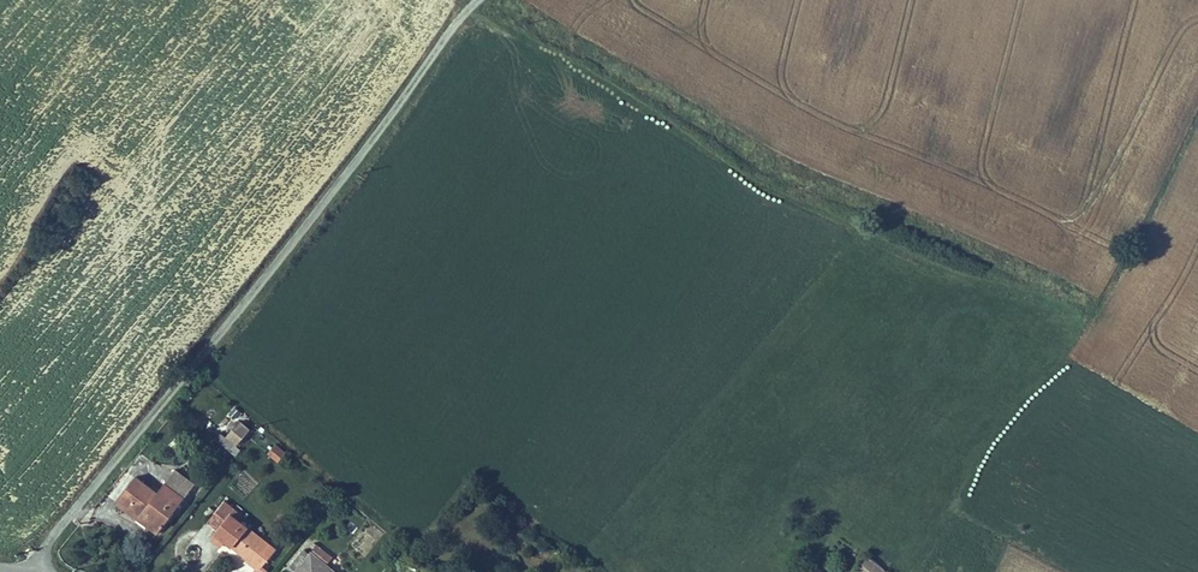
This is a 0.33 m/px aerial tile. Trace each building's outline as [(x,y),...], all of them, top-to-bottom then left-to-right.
[(239,408),(229,409),(230,420),(240,419),(239,408)] [(246,413),(234,427),(245,436),(257,421),(246,413)] [(283,436),(276,444),(282,449),(289,441),(283,436)] [(289,441),(282,449),(287,453),(293,445),(289,441)] [(278,464),(286,453),(275,445),(267,455),(278,464)] [(144,468),(129,489),(171,518),(193,486),(174,473),(167,484),(144,468)] [(171,518),(129,489),(125,495),(167,524),(171,518)] [(222,515),(230,521),(242,507),(252,516),(257,509),(239,495),(222,515)] [(236,532),(264,554),(278,536),(252,516),(242,507),(230,521),(222,531),(231,538),(236,532)] [(272,560),(286,542),(278,536),(264,554),(272,560)] [(304,568),(310,571),(358,571),(324,543),(320,547),(307,564),(304,568)] [(303,561),(307,564),(320,547),(316,544),(303,561)] [(272,560),(262,571),(274,571),(279,566),(272,560)] [(874,571),(897,571),(882,561),(874,571)]
